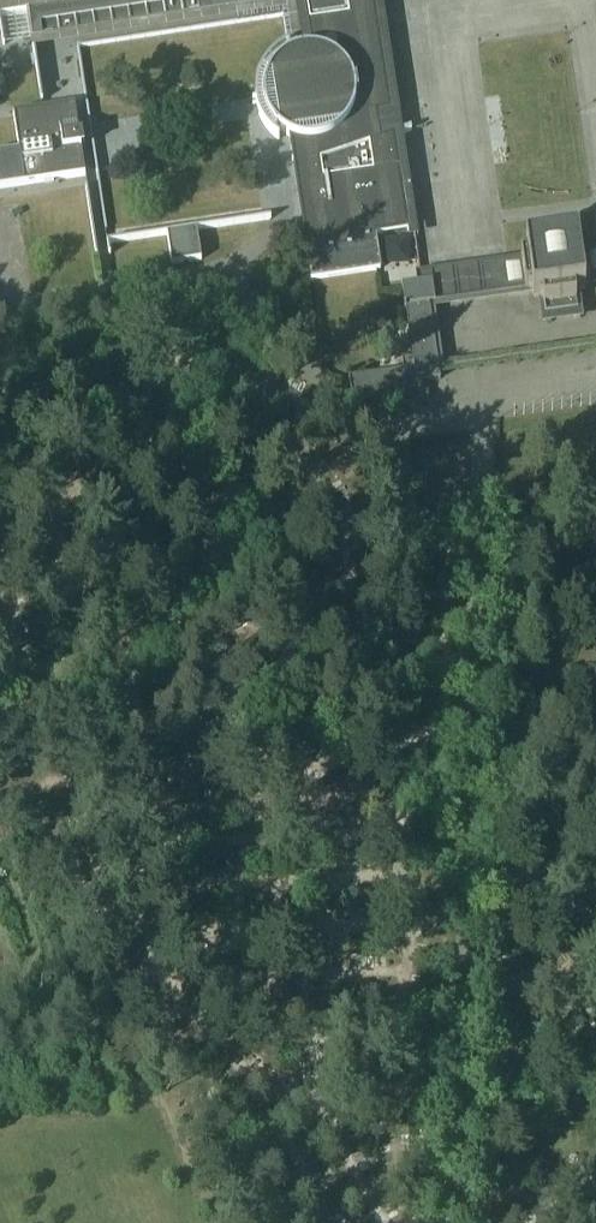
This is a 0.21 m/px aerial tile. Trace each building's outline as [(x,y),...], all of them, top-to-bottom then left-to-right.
[(245,0),(104,0),(28,11),(32,44),(246,11),(245,0)] [(262,72),(260,76),(259,79),(258,82),(257,85),(256,88),(256,91),(256,95),(256,98),(256,101),(256,104),(256,108),(257,111),(258,114),(259,117),(260,120),(262,123),(263,126),(265,128),(267,131),(269,134),(274,138),(279,142),(284,136),(291,140),(294,160),(292,160),(293,163),(294,163),(306,248),(409,232),(395,139),(411,133),(411,130),(382,140),(378,116),(391,114),(374,0),(304,0),(312,51),(307,51),(303,52),(299,53),(293,54),(288,57),(283,60),(280,62),(278,64),(276,66),(274,68),(273,70),(271,73),(269,76),(262,72)] [(85,178),(75,108),(13,117),(19,153),(0,156),(0,191),(85,178)] [(197,233),(167,237),(171,266),(201,262),(197,233)] [(501,263),(505,295),(532,292),(533,302),(543,301),(546,316),(578,312),(575,296),(585,294),(584,284),(595,283),(595,250),(579,252),(578,242),(568,244),(567,237),(535,242),(536,248),(526,250),(527,260),(501,263)] [(415,276),(417,286),(402,288),(405,310),(404,310),(405,312),(406,311),(413,358),(402,360),(403,371),(349,378),(352,405),(424,394),(423,384),(423,383),(440,381),(430,306),(436,305),(435,304),(431,273),(415,276)]
